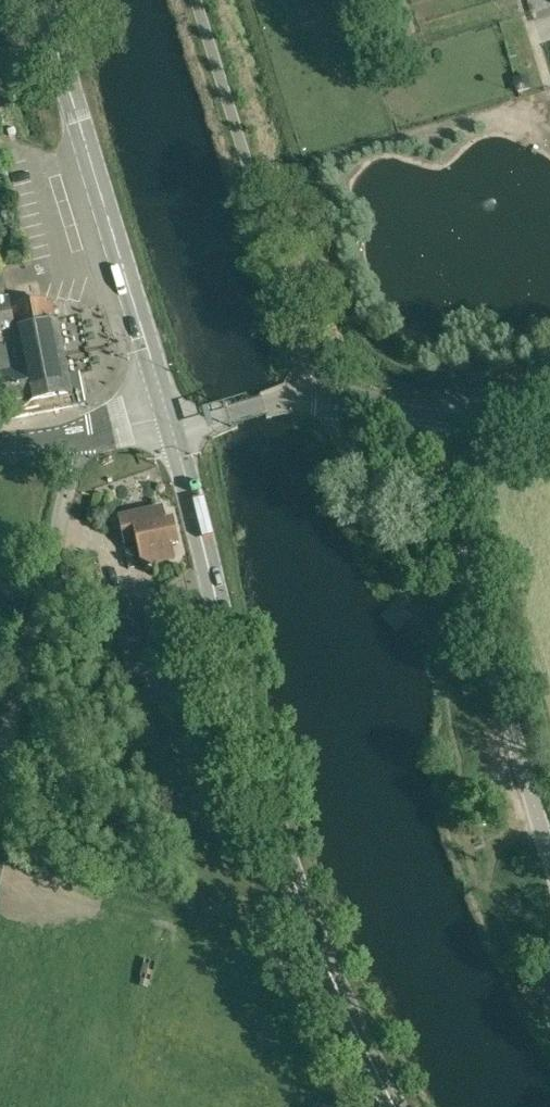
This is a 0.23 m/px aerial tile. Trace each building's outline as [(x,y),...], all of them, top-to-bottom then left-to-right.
[(63,334),(57,320),(56,320),(52,302),(46,304),(46,300),(17,306),(17,309),(10,311),(7,297),(0,298),(0,347),(63,334)] [(63,334),(0,347),(0,362),(9,406),(30,402),(30,403),(31,403),(34,414),(77,406),(88,404),(81,373),(72,375),(63,334)] [(163,508),(120,517),(125,543),(137,541),(142,566),(174,559),(171,545),(178,543),(173,520),(166,522),(163,508)]
